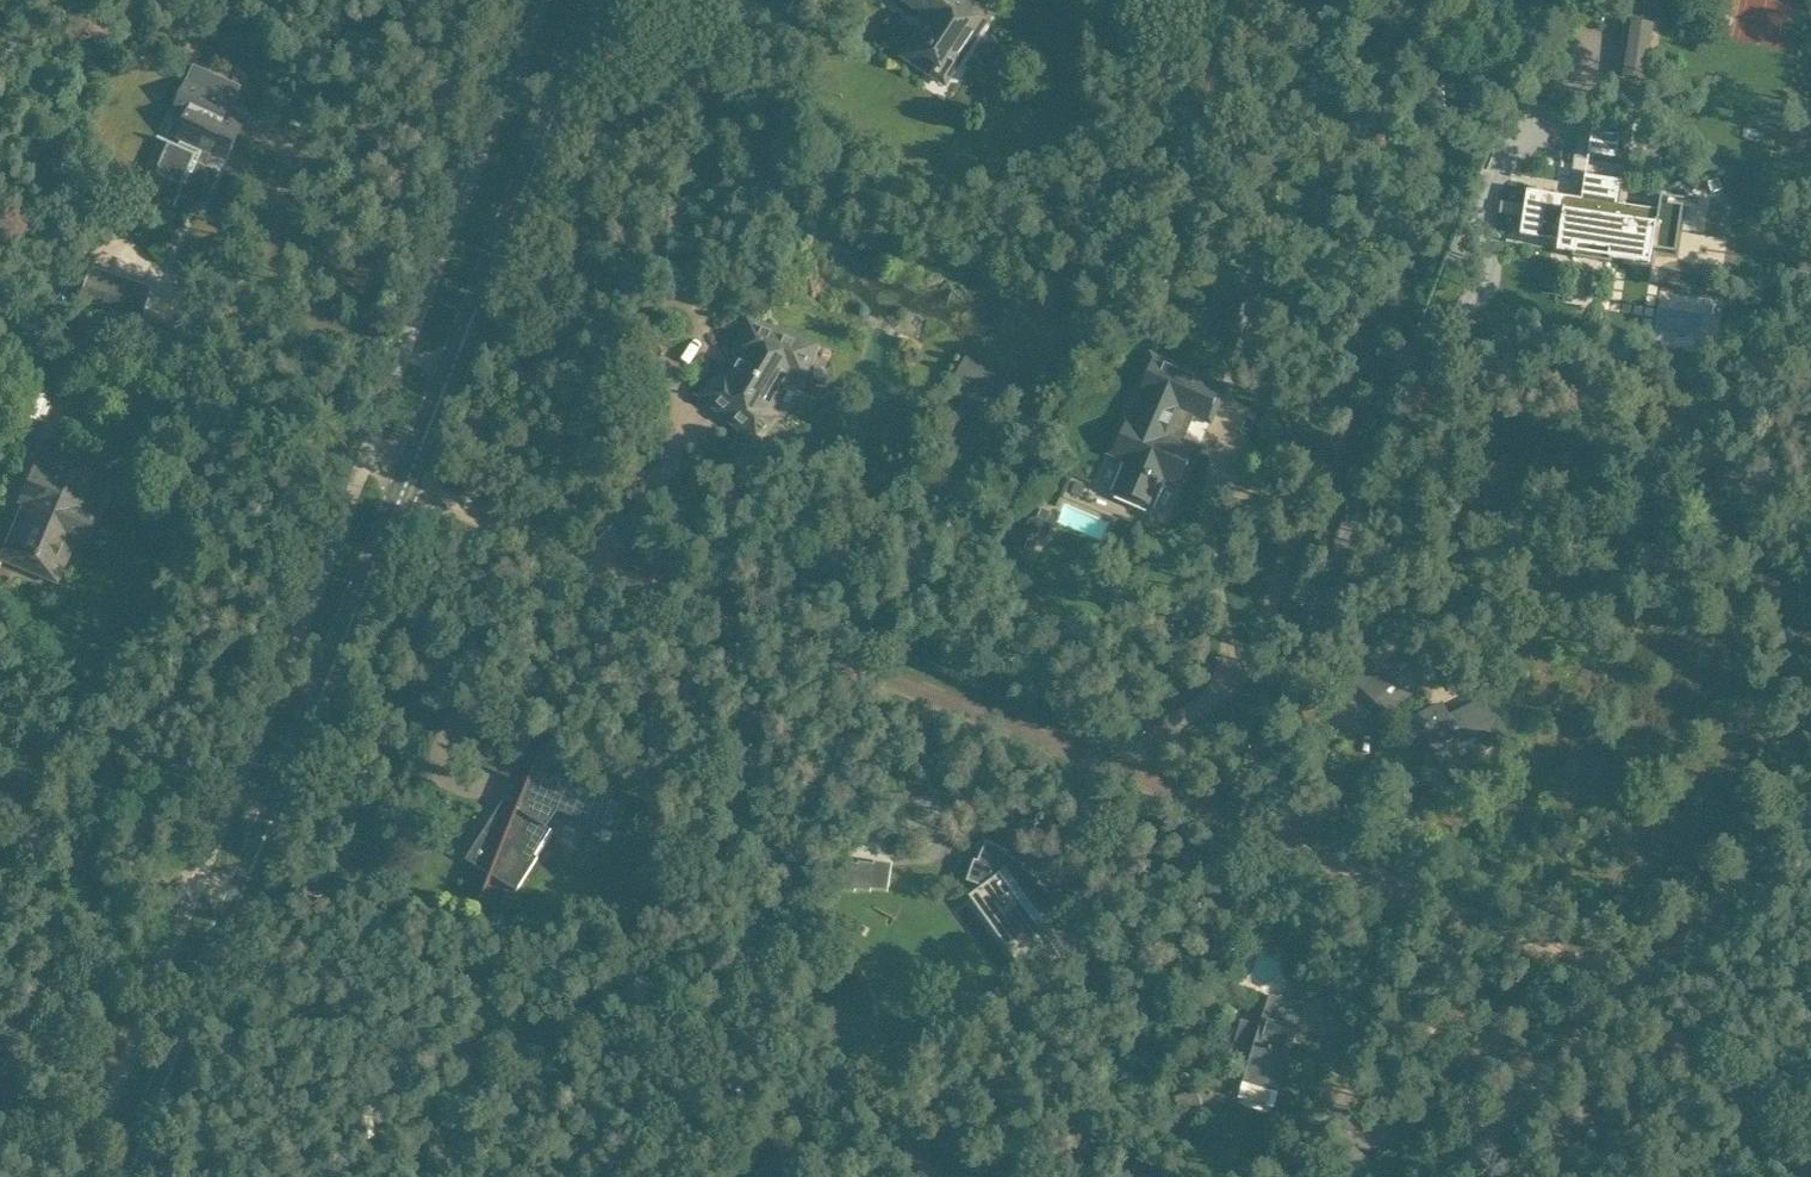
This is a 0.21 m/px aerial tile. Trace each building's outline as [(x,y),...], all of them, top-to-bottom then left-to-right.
[(966,0),(905,0),(930,16),(904,56),(945,83),(990,16),(966,0)] [(1630,20),(1623,66),(1646,70),(1653,24),(1630,20)] [(987,42),(979,53),(987,58),(995,47),(987,42)] [(170,144),(156,175),(180,186),(170,209),(172,210),(178,196),(205,208),(220,173),(204,165),(210,152),(227,159),(242,124),(224,116),(239,83),(195,64),(175,109),(188,115),(178,137),(183,140),(180,147),(171,142),(169,142),(160,137),(159,139),(170,144)] [(1619,135),(1591,131),(1588,154),(1615,158),(1619,135)] [(1581,199),(1527,191),(1520,235),(1523,236),(1524,231),(1575,238),(1572,257),(1610,263),(1614,245),(1676,254),(1683,206),(1695,208),(1697,201),(1660,196),(1658,210),(1619,205),(1622,181),(1585,175),(1581,199)] [(1717,178),(1707,183),(1712,194),(1722,189),(1717,178)] [(87,267),(76,297),(143,320),(153,290),(87,267)] [(1240,281),(1236,290),(1215,333),(1242,346),(1267,295),(1240,281)] [(816,345),(770,328),(748,319),(736,351),(744,354),(731,376),(725,370),(702,396),(757,443),(766,432),(759,426),(802,355),(811,359),(816,345)] [(966,400),(945,436),(980,455),(1020,384),(968,354),(948,390),(966,400)] [(1124,414),(1107,455),(1128,464),(1125,471),(1116,492),(1149,507),(1163,474),(1183,483),(1197,450),(1181,443),(1194,413),(1210,420),(1224,387),(1202,378),(1156,358),(1131,417),(1124,414)] [(57,387),(28,375),(8,422),(37,434),(57,387)] [(101,471),(47,448),(39,466),(35,464),(19,502),(23,503),(0,559),(55,582),(71,544),(80,548),(96,510),(87,506),(95,489),(94,489),(101,471)] [(1028,535),(1023,549),(1033,553),(1039,541),(1040,541),(1044,541),(1047,537),(1049,533),(1049,528),(1046,523),(1052,512),(1042,507),(1037,519),(1034,520),(1033,521),(1029,525),(1028,530),(1028,533),(1028,535)] [(1390,714),(1427,675),(1403,651),(1391,664),(1380,653),(1354,680),(1390,714)] [(522,704),(530,693),(518,684),(510,696),(522,704)] [(1506,739),(1508,738),(1488,699),(1450,719),(1443,705),(1400,728),(1408,743),(1425,734),(1444,771),(1446,770),(1445,768),(1505,736),(1506,739)] [(484,734),(472,763),(522,783),(534,754),(484,734)] [(493,820),(471,855),(494,870),(519,885),(523,879),(536,859),(533,857),(549,830),(546,829),(557,811),(615,834),(628,803),(536,765),(517,810),(508,804),(509,801),(506,799),(493,820)] [(974,861),(967,882),(983,888),(970,897),(1018,964),(1052,937),(1073,963),(1088,951),(1076,937),(1079,934),(1065,918),(1067,915),(1052,901),(1055,898),(1038,885),(1040,882),(1018,868),(1019,865),(1006,856),(1008,852),(987,843),(978,862),(974,861)] [(842,861),(838,889),(854,892),(855,889),(870,891),(870,888),(887,891),(892,863),(875,861),(874,864),(859,861),(859,864),(842,861)] [(1241,1021),(1234,1044),(1253,1050),(1239,1098),(1273,1108),(1303,1007),(1269,996),(1260,1027),(1241,1021)] [(1197,1088),(1173,1095),(1180,1117),(1204,1109),(1197,1088)]
